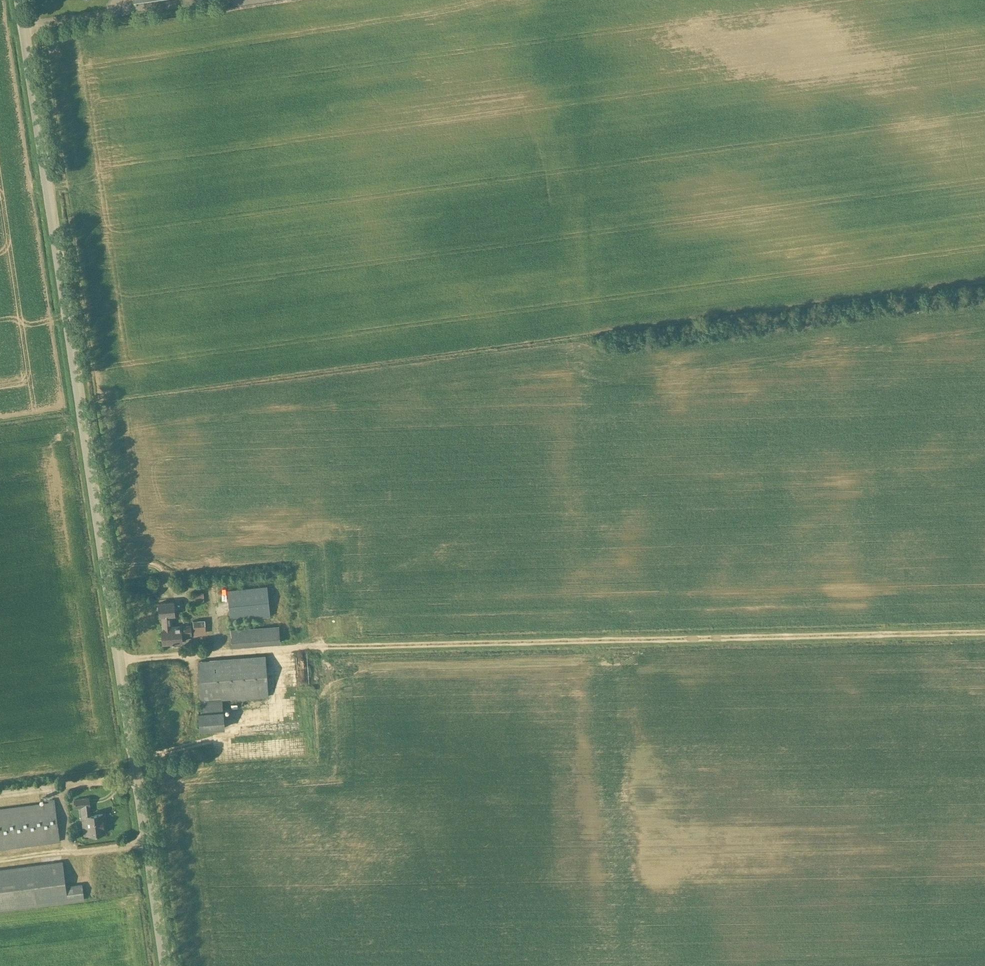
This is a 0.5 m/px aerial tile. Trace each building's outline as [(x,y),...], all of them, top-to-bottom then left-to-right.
[(267,586),(227,590),(230,620),(262,617),(271,616),(267,586)] [(213,601),(212,592),(192,593),(192,602),(213,601)] [(192,626),(181,627),(181,626),(173,627),(172,616),(175,616),(174,602),(158,603),(159,617),(162,617),(162,629),(161,629),(162,644),(183,643),(182,636),(192,635),(192,626)] [(194,620),(195,634),(205,633),(204,619),(194,620)] [(230,629),(232,647),(280,643),(279,626),(263,627),(230,629)] [(197,661),(201,712),(199,713),(199,731),(225,729),(224,711),(223,711),(222,701),(269,697),(266,656),(197,661)] [(84,836),(90,835),(105,833),(103,814),(91,815),(90,807),(91,807),(90,797),(74,799),(75,809),(81,808),(84,836)] [(60,842),(55,802),(0,809),(0,850),(60,842)] [(82,900),(80,885),(65,887),(62,862),(0,870),(0,911),(82,900)]
